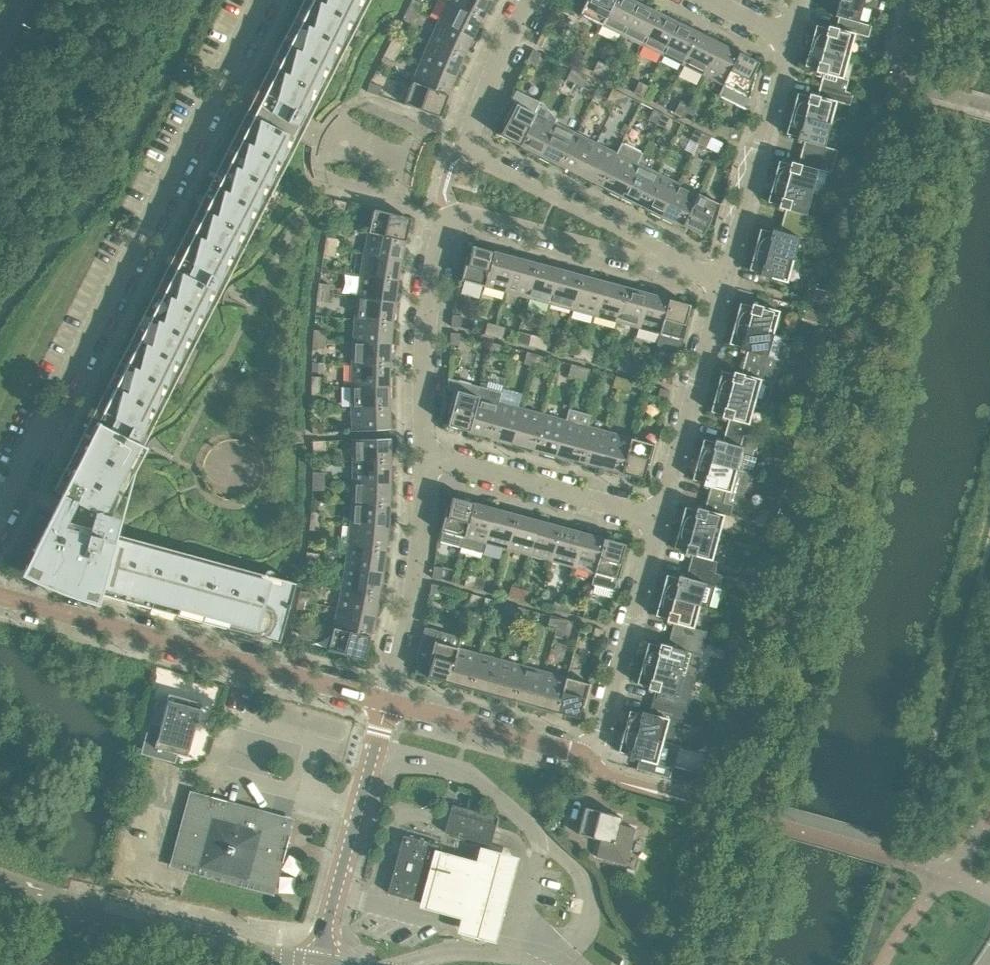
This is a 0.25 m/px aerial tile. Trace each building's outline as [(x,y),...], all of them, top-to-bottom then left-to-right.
[(269,111),(273,114),(276,117),(280,119),(284,121),(288,123),(292,124),(297,125),(303,114),(304,114),(328,67),(332,70),(333,70),(358,21),(357,21),(353,19),(362,0),(311,0),(260,101),(263,104),(266,108),(269,111)] [(408,7),(418,12),(422,4),(414,0),(411,0),(408,7)] [(448,1),(481,19),(485,12),(491,0),(490,0),(449,0),(448,1)] [(600,24),(612,0),(586,0),(579,15),(580,15),(600,24)] [(621,34),(638,0),(612,0),(600,24),(621,34)] [(641,44),(657,12),(647,8),(648,5),(638,0),(621,34),(641,44)] [(838,17),(857,22),(863,3),(864,3),(866,3),(867,2),(869,2),(870,1),(871,0),(838,0),(834,16),(838,17)] [(443,12),(438,22),(471,39),(477,26),(481,19),(448,1),(443,12)] [(418,12),(408,7),(404,15),(414,20),(418,12)] [(641,44),(662,54),(679,20),(668,15),(667,17),(657,12),(641,44)] [(815,25),(809,45),(848,56),(854,33),(868,37),(871,26),(857,22),(838,17),(835,28),(827,25),(826,28),(815,25)] [(662,54),(682,65),(698,32),(688,28),(689,25),(679,20),(662,54)] [(438,22),(429,41),(463,57),(466,49),(471,39),(438,22)] [(536,44),(546,49),(552,38),(541,32),(536,44)] [(682,65),(703,75),(720,40),(709,35),(708,37),(698,32),(682,65)] [(391,39),(387,48),(398,53),(402,45),(391,39)] [(547,50),(555,54),(561,43),(552,39),(547,50)] [(703,75),(722,84),(738,52),(729,48),(730,45),(720,40),(703,75)] [(425,49),(420,62),(454,77),(459,65),(463,57),(429,41),(425,49)] [(823,73),(820,84),(845,91),(848,80),(842,78),(848,56),(809,45),(804,66),(815,69),(814,71),(823,73)] [(398,53),(387,48),(383,56),(394,61),(398,53)] [(527,60),(535,64),(540,54),(532,49),(527,60)] [(738,52),(722,84),(717,95),(747,110),(750,98),(748,97),(755,73),(753,73),(753,74),(752,73),(758,62),(738,52)] [(592,72),(600,76),(605,65),(597,61),(592,72)] [(420,62),(412,82),(447,97),(450,88),(454,77),(420,62)] [(605,65),(600,76),(608,80),(614,69),(605,65)] [(566,79),(574,83),(579,72),(571,68),(566,79)] [(579,72),(574,83),(582,87),(587,77),(579,72)] [(447,97),(412,82),(408,93),(404,104),(439,117),(444,104),(447,97)] [(633,92),(641,96),(647,86),(638,82),(633,92)] [(366,91),(377,95),(381,86),(369,83),(366,91)] [(796,93),(791,113),(830,124),(836,101),(849,105),(853,93),(845,91),(820,84),(816,96),(808,93),(807,96),(796,93)] [(647,86),(641,96),(650,100),(655,90),(647,86)] [(607,99),(615,103),(620,93),(612,88),(607,99)] [(499,135),(518,145),(534,112),(534,113),(539,102),(516,90),(510,102),(512,103),(502,124),(503,124),(504,123),(505,124),(499,135)] [(620,93),(615,103),(623,107),(628,97),(620,93)] [(674,112),(682,116),(687,106),(679,102),(674,112)] [(687,106),(682,116),(690,120),(696,110),(687,106)] [(648,119),(656,123),(661,113),(653,109),(648,119)] [(527,152),(537,157),(554,123),(534,113),(534,112),(518,145),(528,150),(527,152)] [(661,113),(656,123),(664,127),(669,117),(661,113)] [(804,141),(801,152),(834,161),(837,150),(823,146),(830,124),(791,113),(785,133),(796,137),(795,139),(804,141)] [(253,116),(253,115),(101,413),(60,494),(69,499),(61,525),(60,525),(55,531),(52,535),(48,540),(45,545),(42,551),(39,556),(37,562),(34,569),(33,575),(278,642),(295,582),(281,579),(281,580),(280,584),(97,535),(102,516),(134,453),(139,444),(136,442),(142,432),(166,385),(171,387),(170,388),(171,388),(196,339),(195,339),(191,337),(215,290),(214,289),(219,279),(220,279),(245,232),(249,234),(250,235),(274,186),(273,186),(269,184),(293,137),(292,136),(253,116)] [(549,160),(559,165),(575,133),(554,123),(537,157),(548,163),(549,160)] [(728,139),(737,141),(740,130),(731,127),(728,139)] [(689,139),(697,143),(702,133),(694,129),(689,139)] [(568,172),(578,177),(595,143),(575,133),(559,165),(569,170),(568,172)] [(702,133),(697,143),(705,148),(711,137),(702,133)] [(609,193),(620,198),(637,163),(642,153),(621,142),(616,153),(600,185),(610,190),(609,193)] [(590,180),(600,185),(616,153),(595,143),(578,177),(589,183),(590,180)] [(735,147),(726,144),(723,156),(732,158),(735,147)] [(772,181),(811,192),(822,194),(828,172),(831,173),(834,161),(801,152),(797,163),(789,161),(789,164),(778,161),(772,181)] [(632,201),(641,205),(657,173),(637,163),(620,198),(630,203),(632,201)] [(650,213),(661,218),(678,183),(657,173),(641,205),(651,210),(650,213)] [(785,209),(782,220),(815,229),(808,227),(811,216),(805,214),(811,192),(772,181),(767,201),(778,204),(777,207),(785,209)] [(673,221),(683,226),(699,194),(678,183),(661,218),(671,223),(673,221)] [(699,194),(683,226),(701,235),(707,224),(712,226),(712,227),(713,227),(720,203),(718,203),(699,194)] [(334,199),(332,208),(343,211),(345,202),(334,199)] [(370,219),(368,230),(405,238),(406,231),(409,218),(373,209),(370,219)] [(759,229),(754,249),(792,259),(799,237),(812,241),(815,229),(782,220),(779,231),(771,229),(770,231),(759,229)] [(366,241),(364,251),(401,259),(403,247),(405,238),(368,230),(366,241)] [(326,237),(324,246),(336,248),(337,239),(326,237)] [(461,280),(482,285),(492,251),(472,245),(469,258),(467,257),(468,256),(466,256),(460,280),(461,280)] [(336,248),(324,246),(323,255),(334,257),(336,248)] [(792,259),(754,249),(748,269),(759,272),(758,275),(786,282),(792,259)] [(362,262),(360,273),(397,280),(398,272),(401,259),(364,251),(362,262)] [(482,285),(505,291),(515,254),(503,251),(503,254),(492,251),(482,285)] [(505,291),(527,297),(536,263),(526,260),(526,257),(515,254),(505,291)] [(527,297),(549,303),(559,266),(547,263),(547,266),(536,263),(527,297)] [(549,303),(571,309),(580,275),(570,272),(570,269),(559,266),(549,303)] [(358,284),(357,295),(394,300),(396,289),(397,280),(360,273),(358,284)] [(571,309),(593,315),(604,278),(592,275),(591,278),(580,275),(571,309)] [(593,315),(615,321),(625,287),(614,284),(615,281),(604,278),(593,315)] [(318,283),(317,292),(329,294),(330,284),(318,283)] [(806,298),(832,305),(835,293),(810,286),(806,298)] [(615,321),(637,327),(648,290),(636,287),(635,290),(625,287),(615,321)] [(637,327),(659,333),(669,299),(658,296),(659,293),(648,290),(637,327)] [(329,294),(317,292),(316,301),(328,303),(329,294)] [(355,306),(354,318),(392,321),(392,314),(394,300),(357,295),(355,306)] [(669,299),(659,333),(656,345),(679,351),(689,316),(687,316),(687,317),(686,317),(689,304),(669,299)] [(739,303),(734,323),(772,333),(778,311),(751,303),(750,306),(739,303)] [(829,314),(804,307),(801,319),(826,326),(829,314)] [(451,326),(460,327),(461,315),(452,315),(451,326)] [(353,328),(352,339),(390,342),(391,331),(392,321),(354,318),(353,328)] [(484,334),(493,336),(496,325),(487,322),(484,334)] [(746,351),(743,362),(777,371),(780,360),(775,358),(781,336),(772,333),(734,323),(728,343),(739,346),(738,349),(746,351)] [(496,325),(493,336),(501,338),(505,327),(496,325)] [(313,329),(312,339),(324,339),(325,330),(313,329)] [(449,344),(458,345),(459,333),(450,332),(449,344)] [(528,346),(537,348),(540,337),(531,334),(528,346)] [(540,337),(537,348),(546,350),(549,339),(540,337)] [(324,339),(312,339),(312,348),(324,348),(324,339)] [(352,349),(351,362),(389,363),(389,356),(390,342),(352,339),(352,349)] [(500,344),(491,342),(488,353),(497,356),(500,344)] [(572,358),(581,360),(584,349),(575,346),(572,358)] [(584,349),(581,360),(590,363),(593,351),(584,349)] [(523,363),(532,365),(535,354),(526,351),(523,363)] [(535,354),(532,365),(541,368),(544,356),(535,354)] [(616,370),(625,372),(628,361),(619,358),(616,370)] [(628,361),(625,372),(634,375),(637,363),(628,361)] [(351,372),(351,383),(388,384),(389,373),(389,363),(351,362),(351,372)] [(721,370),(715,391),(754,401),(765,404),(771,382),(774,382),(777,371),(743,362),(740,373),(732,371),(732,373),(721,370)] [(568,375),(577,377),(580,366),(571,364),(568,375)] [(580,366),(577,377),(585,380),(588,368),(580,366)] [(661,382),(670,384),(673,373),(664,371),(661,382)] [(311,376),(311,386),(323,386),(323,376),(311,376)] [(612,387),(621,389),(624,378),(615,376),(612,387)] [(447,425),(467,430),(467,431),(479,386),(447,378),(447,389),(453,391),(447,413),(449,413),(449,412),(450,413),(447,425)] [(624,378),(621,389),(629,392),(632,380),(624,378)] [(351,400),(351,406),(388,404),(388,399),(388,384),(351,383),(351,386),(351,400)] [(323,386),(311,386),(311,395),(322,395),(323,386)] [(489,436),(498,402),(501,392),(479,386),(467,431),(467,430),(466,433),(478,436),(479,434),(489,436)] [(669,390),(660,388),(656,399),(666,402),(669,390)] [(728,419),(725,430),(758,439),(751,437),(754,425),(748,424),(754,401),(715,391),(710,411),(721,414),(720,417),(728,419)] [(499,442),(510,445),(520,408),(498,402),(489,436),(500,439),(499,442)] [(388,404),(351,406),(352,429),(389,429),(389,428),(392,428),(392,417),(389,417),(388,404)] [(523,446),(533,449),(543,414),(520,408),(510,445),(522,448),(523,446)] [(577,460),(587,426),(590,414),(568,408),(565,420),(555,457),(566,460),(567,458),(577,460)] [(543,454),(555,457),(565,420),(543,414),(533,449),(544,451),(543,454)] [(311,429),(323,429),(323,420),(311,420),(311,429)] [(587,466),(599,469),(609,432),(587,426),(577,460),(588,463),(587,466)] [(702,438),(697,459),(747,472),(748,468),(751,469),(754,458),(751,457),(753,450),(755,450),(758,439),(725,430),(722,441),(714,439),(713,441),(702,438)] [(611,470),(622,473),(631,438),(609,432),(599,469),(610,472),(611,470)] [(311,447),(312,447),(323,447),(323,438),(311,438),(311,447)] [(352,450),(352,462),(390,462),(390,457),(389,450),(392,450),(392,440),(389,440),(389,438),(352,438),(352,450)] [(631,438),(622,473),(642,478),(645,466),(647,466),(646,467),(648,468),(654,443),(653,443),(653,444),(631,438)] [(774,456),(790,460),(793,448),(777,444),(774,456)] [(710,487),(707,498),(732,505),(740,507),(743,495),(741,495),(747,472),(697,459),(691,479),(702,482),(702,485),(710,487)] [(352,472),(352,482),(392,483),(392,477),(392,472),(389,472),(390,462),(352,462),(352,472)] [(312,472),(312,481),(324,481),(324,472),(312,472)] [(324,481),(312,481),(312,490),(323,490),(324,481)] [(351,493),(351,503),(388,505),(389,494),(392,494),(392,483),(352,482),(351,493)] [(438,541),(461,547),(473,502),(452,497),(448,509),(447,509),(447,508),(446,507),(439,531),(441,532),(438,541)] [(684,506),(678,527),(717,537),(723,515),(729,516),(732,505),(707,498),(704,509),(696,507),(695,509),(684,506)] [(482,552),(484,543),(495,506),(483,502),(482,505),(473,502),(461,547),(482,552)] [(350,514),(349,524),(390,528),(390,522),(390,516),(388,516),(388,505),(351,503),(350,514)] [(776,507),(764,503),(761,512),(773,515),(776,507)] [(484,543),(506,549),(516,514),(505,511),(506,509),(495,506),(484,543)] [(310,511),(309,520),(321,521),(322,512),(310,511)] [(506,549),(528,555),(539,517),(527,514),(526,517),(516,514),(506,549)] [(528,555),(550,561),(560,526),(549,523),(550,521),(539,517),(528,555)] [(321,521),(309,520),(309,530),(321,531),(321,521)] [(348,535),(347,546),(384,550),(386,538),(388,539),(390,528),(349,524),(348,535)] [(550,561),(572,567),(583,529),(571,526),(570,529),(560,526),(550,561)] [(691,555),(688,566),(714,572),(717,561),(711,560),(717,537),(678,527),(673,547),(684,550),(683,553),(691,555)] [(572,567),(594,572),(603,538),(593,535),(594,533),(583,529),(572,567)] [(603,538),(594,572),(590,584),(616,591),(619,579),(617,579),(624,556),(622,555),(622,556),(621,556),(624,544),(603,538)] [(346,556),(344,566),(384,572),(386,561),(383,561),(384,550),(347,546),(346,556)] [(306,552),(305,561),(316,563),(318,553),(306,552)] [(316,563),(305,561),(303,570),(315,572),(316,563)] [(343,576),(341,588),(378,594),(379,585),(380,583),(383,583),(384,572),(344,566),(343,576)] [(431,578),(441,579),(442,567),(433,566),(431,578)] [(666,574),(660,595),(699,605),(708,608),(714,585),(718,586),(722,575),(714,572),(688,566),(685,577),(677,575),(677,577),(666,574)] [(464,585),(473,588),(476,576),(467,574),(464,585)] [(476,576),(473,588),(481,590),(484,579),(476,576)] [(431,583),(429,595),(438,597),(440,585),(431,583)] [(508,597),(517,599),(520,588),(511,586),(508,597)] [(339,598),(337,608),(376,616),(377,610),(378,605),(376,604),(377,602),(378,594),(341,588),(339,598)] [(520,588),(517,599),(525,602),(528,590),(520,588)] [(299,590),(298,599),(309,602),(311,593),(299,590)] [(459,599),(469,602),(471,593),(464,591),(461,591),(459,599)] [(469,602),(468,605),(477,607),(480,596),(471,593),(469,602)] [(673,623),(670,634),(703,643),(706,631),(693,628),(699,605),(660,595),(655,615),(665,618),(665,620),(673,623)] [(552,609),(561,611),(564,600),(555,598),(552,609)] [(309,602),(298,599),(296,608),(308,611),(309,602)] [(564,600),(561,611),(569,614),(573,602),(564,600)] [(503,614),(512,617),(515,605),(506,603),(503,614)] [(515,605),(512,617),(521,619),(524,608),(515,605)] [(335,618),(332,629),(369,638),(371,626),(374,627),(375,622),(376,616),(337,608),(335,618)] [(596,621),(605,624),(608,612),(600,610),(596,621)] [(547,626),(556,629),(559,617),(550,615),(547,626)] [(559,617),(556,629),(565,631),(568,620),(559,617)] [(415,673),(446,682),(447,682),(456,647),(457,648),(460,636),(424,627),(415,661),(416,662),(416,661),(418,661),(415,673)] [(604,629),(595,627),(591,638),(601,641),(604,629)] [(369,638),(332,629),(330,639),(327,650),(363,659),(367,645),(369,638)] [(291,630),(288,639),(299,642),(302,633),(291,630)] [(647,642),(642,662),(694,677),(703,643),(670,634),(667,645),(659,643),(658,645),(647,642)] [(731,640),(728,650),(737,652),(740,643),(731,640)] [(458,685),(469,688),(478,653),(457,648),(456,647),(447,682),(446,682),(446,684),(457,688),(458,685)] [(728,686),(737,652),(728,650),(726,649),(720,671),(716,683),(728,686)] [(478,693),(490,697),(500,659),(478,653),(469,688),(479,691),(478,693)] [(502,697),(513,700),(522,665),(500,659),(490,697),(501,700),(502,697)] [(654,691),(651,702),(685,711),(694,677),(642,662),(636,683),(647,686),(646,688),(654,691)] [(522,705),(534,709),(544,671),(522,665),(513,700),(523,703),(522,705)] [(546,709),(556,712),(565,677),(544,671),(534,709),(545,712),(546,709)] [(565,677),(556,712),(577,717),(580,705),(582,705),(581,707),(583,707),(589,683),(588,682),(587,683),(565,677)] [(154,747),(187,756),(201,702),(168,693),(154,747)] [(623,730),(662,741),(672,744),(678,721),(697,726),(702,723),(704,716),(685,711),(651,702),(648,713),(640,711),(640,713),(629,710),(623,730)] [(662,741),(623,730),(618,751),(629,754),(628,756),(656,764),(662,741)] [(137,767),(140,768),(149,770),(152,759),(141,755),(137,767)] [(701,786),(705,774),(671,766),(668,778),(701,786)] [(192,795),(184,826),(173,864),(270,891),(289,821),(192,795)] [(445,833),(483,843),(488,845),(489,845),(490,844),(490,843),(492,835),(497,818),(497,817),(497,816),(496,816),(454,805),(453,804),(452,804),(452,805),(451,805),(451,806),(447,822),(445,829),(444,831),(444,832),(445,832),(445,833)] [(584,807),(579,826),(577,834),(600,839),(596,855),(595,855),(595,856),(621,862),(626,859),(628,851),(629,851),(632,836),(634,828),(618,824),(620,816),(584,807)] [(403,835),(402,836),(387,892),(388,893),(420,902),(424,903),(425,903),(426,903),(426,902),(439,853),(440,853),(441,849),(440,849),(441,847),(441,846),(440,845),(404,835),(403,835)] [(432,847),(417,905),(459,916),(455,930),(494,941),(517,855),(478,844),(474,859),(432,847)]
